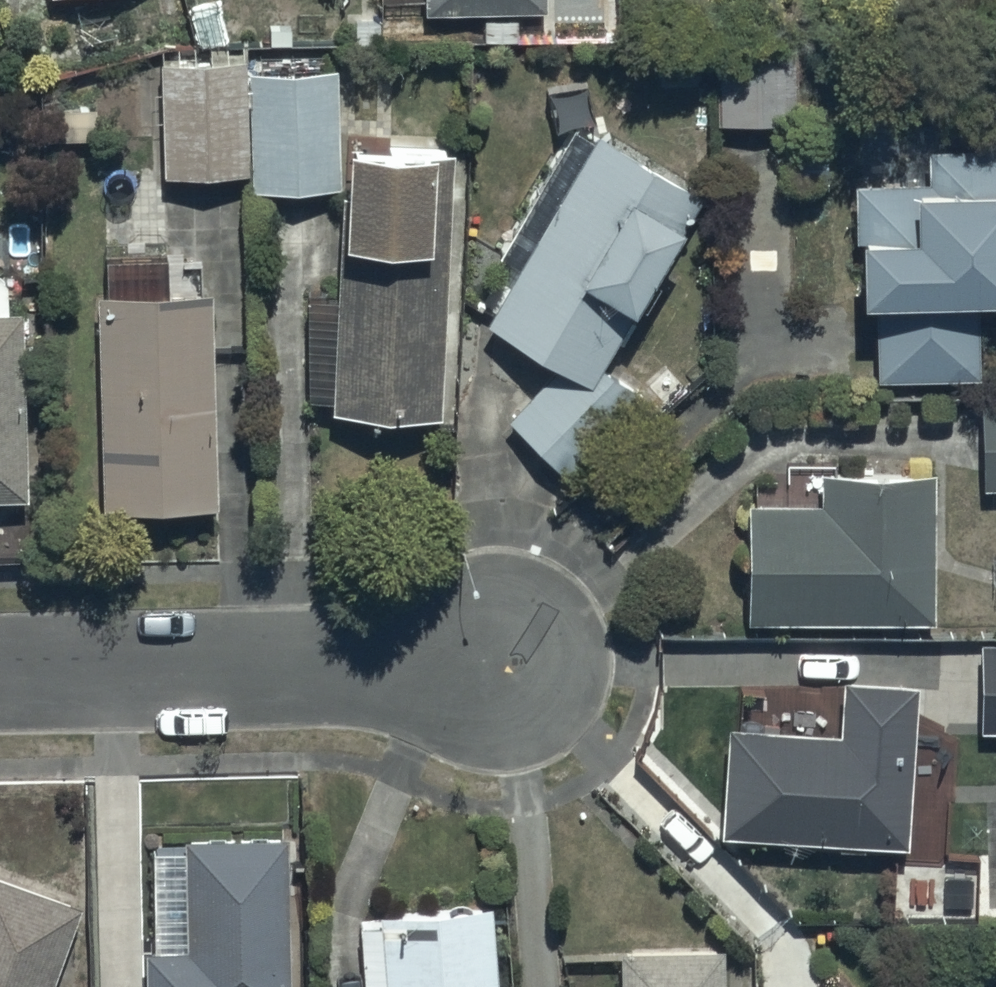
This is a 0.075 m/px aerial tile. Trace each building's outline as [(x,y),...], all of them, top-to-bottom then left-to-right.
[(427,10),(543,5),(543,0),(426,0),(427,10)] [(713,44),(714,121),(793,120),(792,43),(713,44)] [(159,60),(162,175),(247,173),(247,190),(336,188),(333,72),(320,72),(319,56),(257,57),(257,68),(243,69),(242,48),(206,49),(206,59),(194,59),(194,45),(176,46),(177,60),(159,60)] [(850,182),(850,298),(872,298),(872,376),(978,376),(978,295),(995,295),(995,112),(862,112),(862,182),(850,182)] [(592,139),(569,125),(489,251),(515,267),(481,320),(556,368),(505,419),(567,481),(578,470),(589,481),(650,420),(639,410),(648,395),(607,372),(640,314),(627,306),(677,219),(685,224),(703,193),(596,132),(592,139)] [(340,141),(336,295),(303,294),(300,399),(328,399),(328,411),(437,412),(441,259),(426,259),(429,144),(340,141)] [(96,294),(96,506),(213,506),(213,289),(201,289),(201,263),(164,262),(164,257),(105,257),(105,294),(96,294)] [(24,498),(24,311),(5,311),(5,278),(0,278),(0,498),(24,498)] [(979,399),(981,487),(995,487),(995,399),(979,399)] [(929,472),(815,471),(814,503),(744,502),(743,617),(927,619),(929,472)] [(978,644),(978,730),(995,730),(995,644),(978,644)] [(841,731),(724,726),(720,838),(837,843),(837,848),(863,849),(863,843),(909,845),(916,681),(843,678),(841,731)] [(179,840),(181,949),(143,949),(142,986),(283,986),(285,842),(179,840)] [(75,903),(0,877),(0,986),(45,986),(75,903)] [(488,902),(376,912),(377,922),(358,924),(363,986),(495,986),(488,902)] [(617,949),(618,986),(723,986),(723,948),(617,949)]
